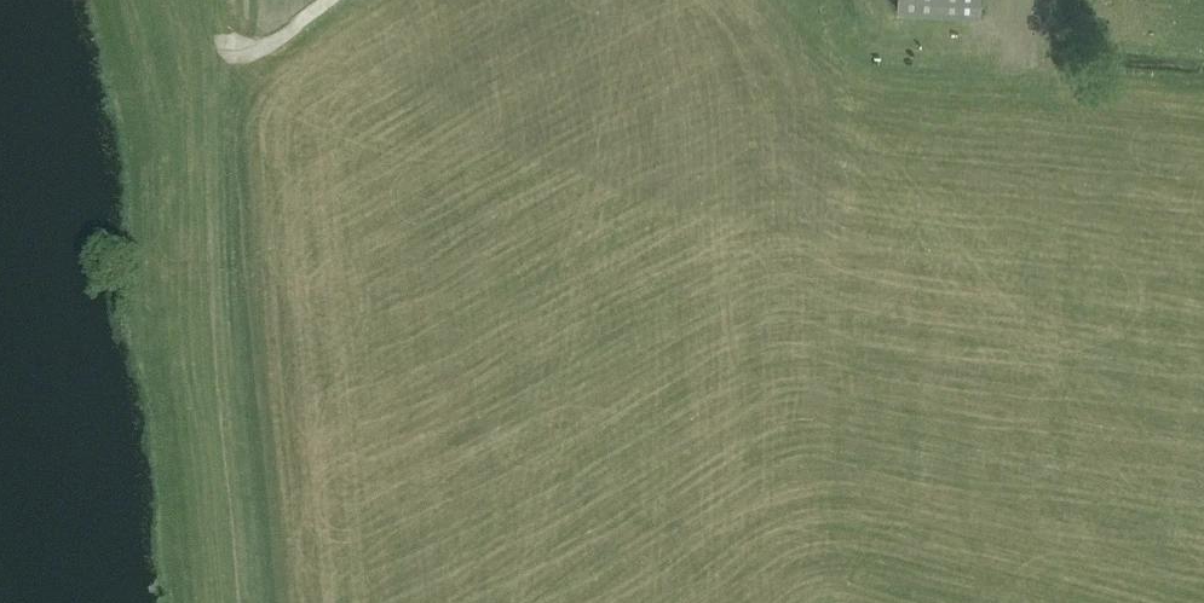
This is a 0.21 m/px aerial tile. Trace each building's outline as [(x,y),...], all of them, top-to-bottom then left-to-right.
[(898,8),(981,13),(982,0),(899,0),(898,8)]
